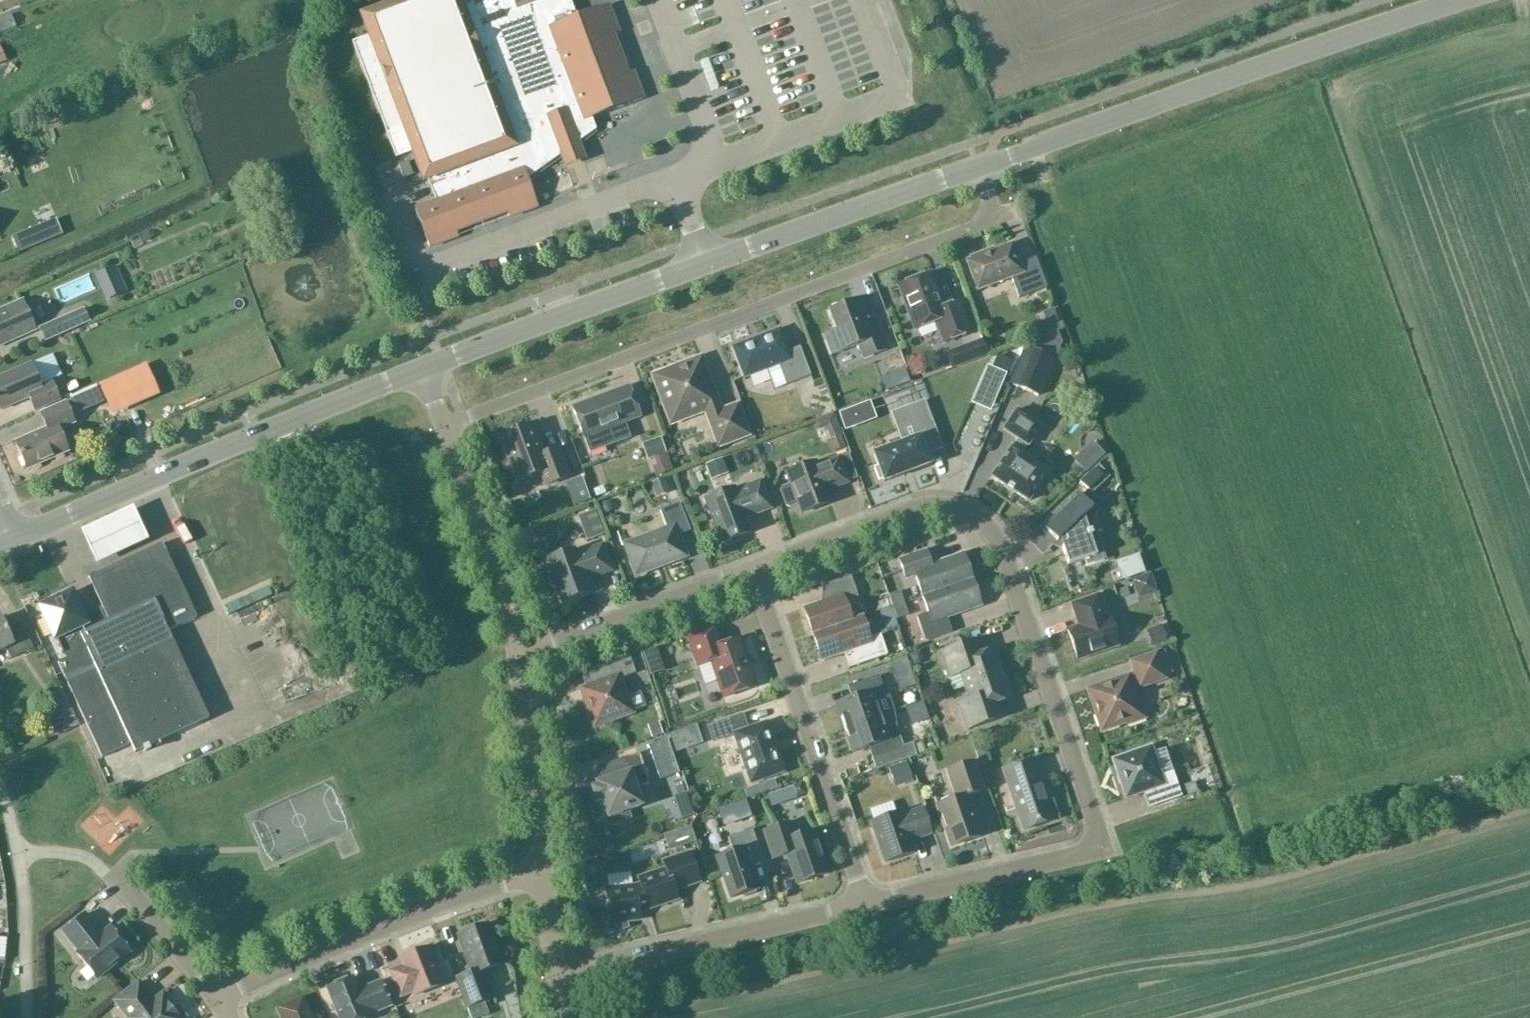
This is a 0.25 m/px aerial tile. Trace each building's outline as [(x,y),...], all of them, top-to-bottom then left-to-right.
[(360,15),(368,36),(352,42),(393,153),(409,146),(423,183),(428,181),(435,202),(415,210),(430,248),(458,238),(456,232),(508,213),(510,218),(538,208),(527,179),(596,130),(592,119),(644,100),(634,72),(628,74),(614,35),(619,33),(609,5),(577,17),(570,0),(400,0),(360,15)] [(399,166),(404,179),(413,176),(408,162),(399,166)] [(971,259),(966,261),(978,291),(1012,278),(1019,299),(1047,288),(1037,262),(1022,267),(1013,244),(981,256),(980,254),(970,257),(971,259)] [(127,291),(116,266),(98,273),(109,299),(127,291)] [(930,275),(899,286),(915,330),(936,323),(944,343),(970,334),(959,303),(942,309),(930,275)] [(863,358),(887,350),(868,298),(830,312),(837,332),(825,336),(832,355),(858,345),(863,358)] [(21,338),(37,331),(24,300),(7,307),(8,309),(0,312),(0,345),(1,344),(2,346),(21,338)] [(45,342),(70,331),(91,322),(84,309),(64,317),(65,319),(40,330),(45,342)] [(780,330),(733,348),(745,378),(779,365),(786,386),(811,376),(800,347),(788,352),(780,330)] [(983,340),(947,353),(953,368),(988,355),(983,340)] [(1040,396),(1055,360),(1028,348),(1012,384),(1040,396)] [(700,360),(655,377),(670,415),(685,409),(687,416),(707,409),(710,418),(720,444),(746,434),(737,408),(720,414),(717,405),(700,360)] [(0,378),(0,408),(1,411),(30,399),(35,411),(60,401),(51,382),(40,387),(31,365),(0,378)] [(1005,375),(987,367),(975,396),(993,403),(1005,375)] [(69,394),(76,415),(104,405),(97,385),(69,394)] [(629,387),(573,408),(584,438),(589,453),(630,438),(624,423),(640,417),(629,387)] [(924,402),(898,411),(905,429),(915,425),(918,433),(934,427),(924,402)] [(47,429),(15,443),(28,471),(69,452),(60,431),(75,424),(65,403),(40,414),(47,429)] [(1012,447),(992,477),(1029,502),(1049,472),(1022,454),(1028,446),(1041,426),(1017,410),(1004,430),(1018,440),(1013,448),(1012,447)] [(833,415),(816,421),(818,428),(828,425),(834,440),(841,437),(833,415)] [(533,425),(499,438),(516,482),(541,473),(546,486),(570,477),(559,449),(544,455),(533,425)] [(884,482),(931,465),(921,437),(874,454),(878,467),(875,468),(879,481),(883,480),(884,482)] [(661,438),(642,444),(648,460),(666,453),(661,438)] [(673,471),(667,453),(654,458),(657,467),(653,468),(656,477),(673,471)] [(791,507),(798,504),(802,513),(831,503),(826,491),(848,483),(838,458),(817,466),(816,463),(787,474),(790,483),(783,486),(781,491),(786,505),(791,507)] [(1092,494),(1110,477),(1098,464),(1080,481),(1092,494)] [(591,501),(583,478),(566,484),(574,507),(591,501)] [(705,500),(721,543),(751,532),(747,519),(772,509),(761,481),(736,490),(735,488),(705,500)] [(1081,496),(1045,529),(1057,542),(1060,540),(1068,566),(1085,560),(1087,566),(1104,560),(1099,543),(1093,545),(1090,537),(1093,536),(1091,531),(1089,532),(1084,517),(1093,509),(1081,496)] [(667,529),(626,545),(637,575),(686,557),(678,536),(690,531),(680,504),(660,511),(667,529)] [(72,595),(42,609),(56,639),(66,659),(58,663),(102,758),(131,745),(135,754),(209,719),(168,631),(197,618),(163,543),(88,578),(102,608),(88,614),(91,619),(84,622),(72,595)] [(574,550),(547,560),(552,574),(550,578),(553,586),(557,588),(563,603),(590,593),(585,580),(611,571),(602,546),(576,556),(574,550)] [(916,577),(923,597),(972,581),(963,554),(931,565),(926,551),(899,560),(906,580),(916,577)] [(1145,569),(1130,576),(1139,594),(1154,586),(1145,569)] [(804,609),(813,635),(862,618),(851,621),(847,609),(861,604),(851,577),(823,586),(828,600),(804,609)] [(981,607),(972,581),(923,597),(928,614),(917,618),(925,642),(952,633),(948,619),(981,607)] [(1097,597),(1072,605),(1080,627),(1068,631),(1078,660),(1118,646),(1108,617),(1105,618),(1097,597)] [(899,601),(900,616),(912,615),(911,600),(899,601)] [(882,626),(895,623),(890,601),(877,605),(882,626)] [(747,614),(734,616),(736,632),(749,630),(747,614)] [(868,634),(862,618),(813,635),(822,661),(845,654),(850,668),(888,655),(881,635),(874,637),(868,634)] [(0,619),(0,652),(6,649),(11,660),(33,649),(22,625),(7,632),(1,619),(0,619)] [(1153,648),(1168,643),(1161,625),(1147,631),(1153,648)] [(714,629),(689,638),(699,667),(712,662),(724,698),(755,688),(738,640),(719,646),(714,629)] [(961,675),(965,687),(1004,674),(996,649),(973,657),(968,643),(941,652),(949,678),(961,675)] [(1128,677),(1089,691),(1102,731),(1127,722),(1128,725),(1146,719),(1140,701),(1137,702),(1133,690),(1140,687),(1165,679),(1157,654),(1132,663),(1136,675),(1129,678),(1128,677)] [(607,680),(581,690),(595,727),(632,713),(632,712),(646,707),(641,692),(626,697),(620,680),(636,674),(629,655),(602,665),(607,680)] [(1012,699),(1004,674),(965,687),(969,700),(958,704),(967,730),(994,721),(990,706),(1012,699)] [(837,705),(845,729),(880,716),(880,717),(894,712),(890,698),(887,699),(879,676),(853,685),(858,698),(837,705)] [(904,749),(896,726),(895,723),(898,722),(894,712),(880,717),(880,716),(845,729),(853,752),(874,745),(878,758),(904,749)] [(742,716),(708,727),(714,742),(734,735),(751,784),(784,773),(777,753),(778,753),(774,742),(773,742),(767,723),(747,729),(742,716)] [(656,750),(667,746),(656,717),(645,721),(656,750)] [(1148,792),(1154,807),(1182,797),(1173,772),(1165,749),(1154,753),(1152,747),(1112,760),(1126,800),(1148,792)] [(638,755),(608,766),(613,779),(597,784),(598,787),(593,789),(597,802),(603,800),(604,803),(603,807),(604,811),(607,814),(608,817),(612,816),(614,824),(630,818),(628,811),(642,806),(636,789),(648,785),(638,755)] [(1033,760),(1003,770),(1024,831),(1054,820),(1048,802),(1046,803),(1039,783),(1041,783),(1033,760)] [(896,788),(913,781),(906,762),(889,768),(896,788)] [(957,800),(938,806),(951,847),(981,837),(968,797),(984,791),(974,762),(947,771),(957,800)] [(901,812),(871,823),(885,863),(915,853),(911,841),(931,834),(922,809),(902,816),(901,812)] [(789,823),(764,832),(773,860),(787,855),(797,884),(828,874),(813,831),(794,838),(789,823)] [(728,838),(733,852),(717,858),(731,899),(758,890),(748,861),(762,856),(753,830),(728,838)] [(609,915),(603,917),(609,934),(628,928),(625,922),(640,920),(638,909),(648,906),(649,909),(677,900),(674,891),(699,882),(689,853),(663,862),(666,869),(639,879),(641,886),(636,888),(636,887),(633,887),(631,872),(607,875),(609,890),(606,890),(608,905),(605,906),(606,909),(608,909),(609,915)] [(85,914),(63,932),(79,952),(77,954),(97,979),(130,953),(111,927),(101,935),(85,914)] [(488,925),(459,936),(472,973),(457,979),(467,1007),(493,998),(483,971),(502,964),(488,925)] [(406,957),(409,964),(390,972),(395,985),(392,986),(397,999),(419,990),(421,994),(443,985),(435,965),(439,963),(432,946),(406,957)] [(327,989),(339,1017),(369,1017),(369,1016),(391,1007),(381,982),(358,991),(353,978),(327,989)] [(115,1002),(128,1017),(186,1017),(178,1007),(175,1009),(163,994),(154,1001),(139,983),(115,1002)] [(279,1009),(283,1017),(311,1017),(303,999),(279,1009)]
